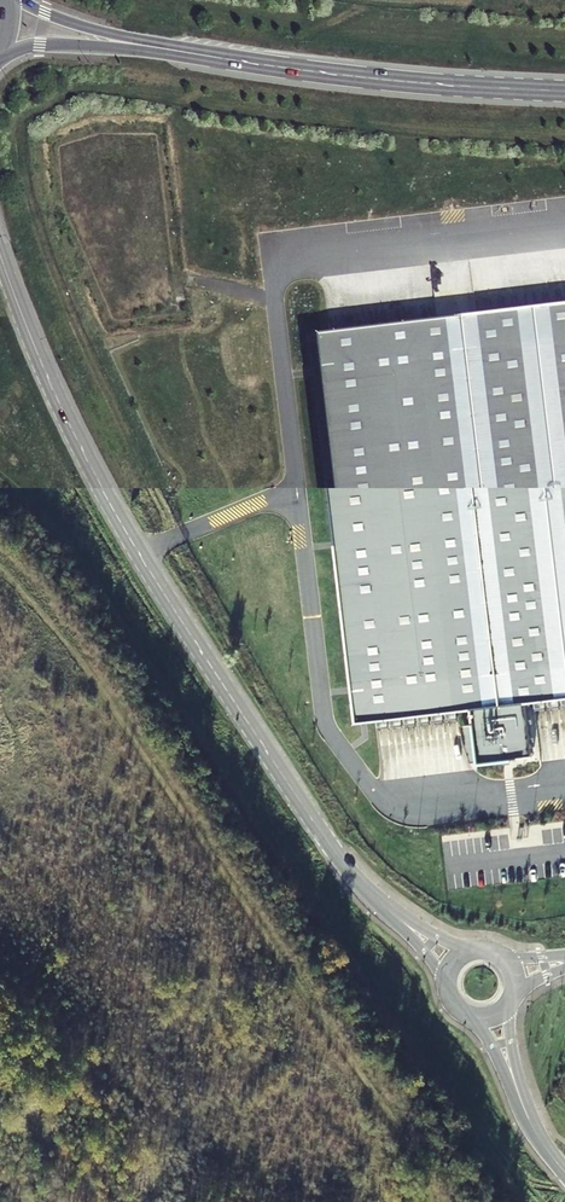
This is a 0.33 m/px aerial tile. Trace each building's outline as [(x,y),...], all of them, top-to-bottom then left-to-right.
[(318,342),(363,722),(470,709),(477,762),(532,754),(525,701),(564,696),(564,312),(318,342)]
